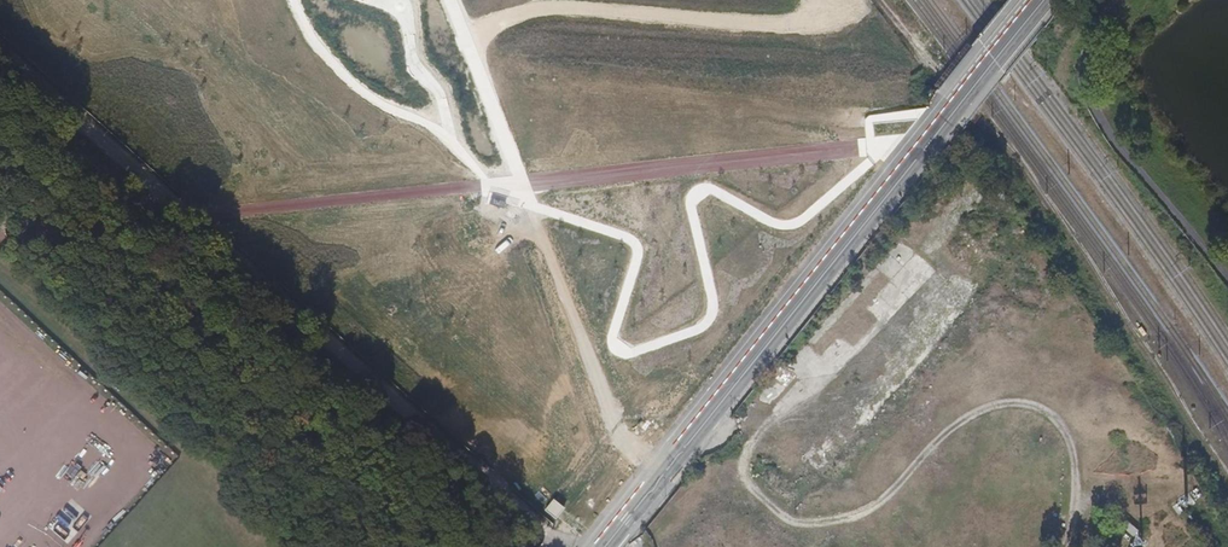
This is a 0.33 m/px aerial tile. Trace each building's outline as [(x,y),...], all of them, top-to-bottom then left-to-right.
[(1121,512),(1116,518),(1127,528),(1132,522),(1121,512)] [(1135,527),(1129,533),(1136,539),(1141,533),(1135,527)]
